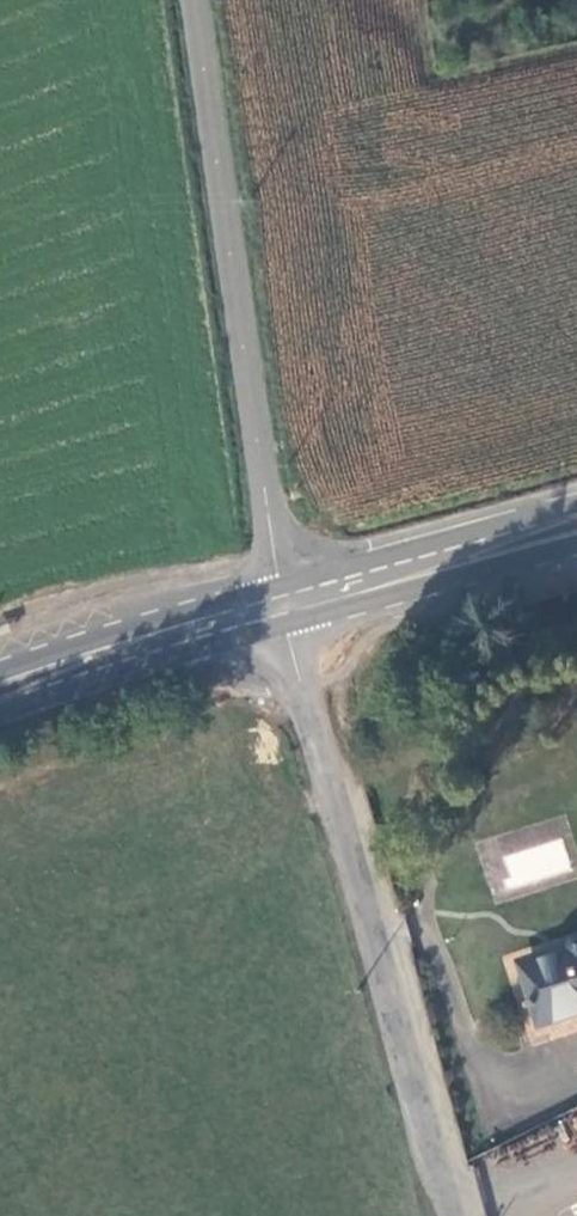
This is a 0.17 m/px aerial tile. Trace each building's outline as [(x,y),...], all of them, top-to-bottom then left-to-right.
[(571,940),(571,949),(527,962),(536,999),(531,1001),(539,1027),(576,1017),(576,935),(571,940)]
